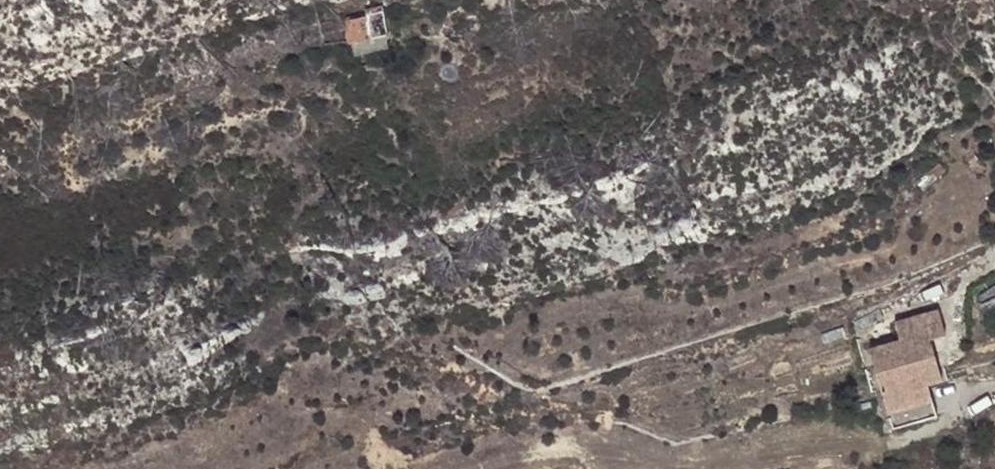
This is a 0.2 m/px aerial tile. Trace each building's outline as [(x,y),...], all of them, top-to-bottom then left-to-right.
[(366,15),(346,20),(352,48),(389,40),(381,7),(365,11),(366,15)] [(389,40),(352,48),(354,58),(383,51),(389,40)] [(649,226),(636,230),(641,242),(653,237),(649,226)] [(945,310),(901,322),(906,339),(875,348),(897,427),(942,415),(933,382),(947,378),(940,353),(931,356),(926,340),(936,338),(951,333),(945,310)] [(936,338),(926,340),(931,356),(940,353),(936,338)]
